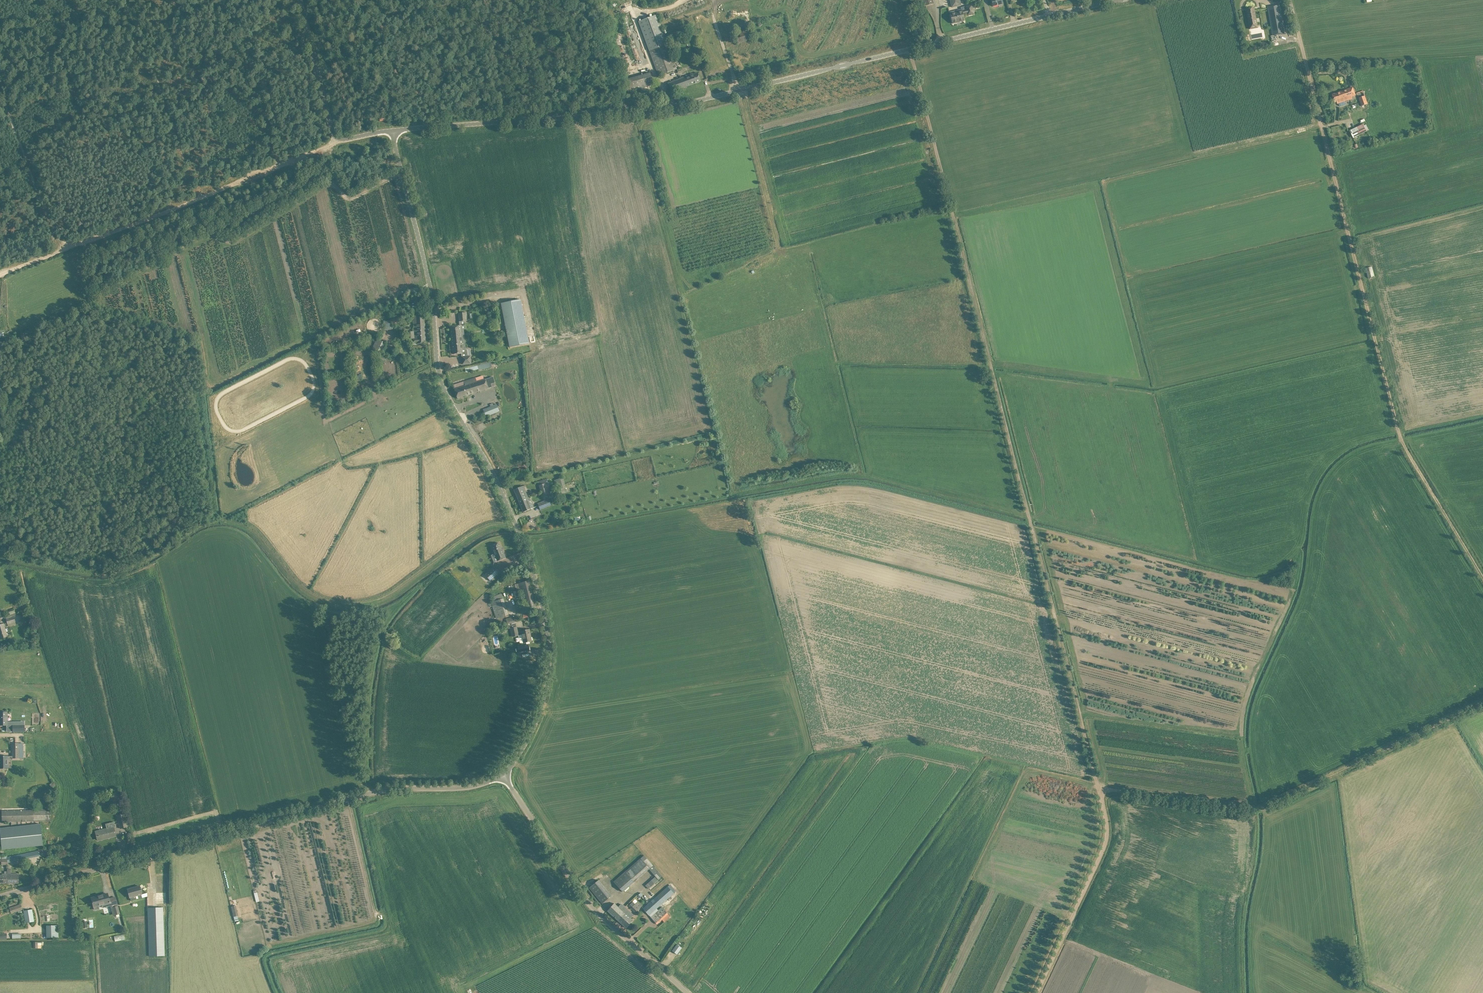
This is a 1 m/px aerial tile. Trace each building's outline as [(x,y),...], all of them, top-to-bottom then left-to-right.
[(1269,14),(1269,15),(1271,25),(1273,35),(1284,33),(1279,4),(1275,5),(1276,13),(1269,14)] [(966,10),(950,14),(952,24),(964,21),(963,15),(967,14),(967,16),(974,14),(972,5),(965,6),(966,10)] [(1246,9),(1250,29),(1258,28),(1254,8),(1246,9)] [(639,22),(658,76),(677,69),(657,15),(639,22)] [(734,34),(737,44),(749,40),(746,30),(734,34)] [(625,80),(628,92),(653,85),(650,73),(625,80)] [(668,83),(671,92),(701,81),(698,73),(693,74),(693,73),(668,83)] [(1356,95),(1353,87),(1332,94),(1334,101),(1336,100),(1337,104),(1353,99),(1352,97),(1356,95)] [(1365,96),(1359,98),(1362,106),(1367,104),(1365,96)] [(1367,131),(1363,124),(1350,131),(1353,138),(1367,131)] [(1365,269),(1367,278),(1374,276),(1372,267),(1365,269)] [(521,299),(501,303),(509,347),(529,343),(521,299)] [(467,312),(464,313),(459,313),(460,321),(468,321),(467,312)] [(414,329),(412,329),(412,331),(414,331),(415,336),(415,338),(415,339),(413,339),(414,343),(418,343),(418,344),(421,343),(426,343),(425,313),(413,315),(414,328),(414,329)] [(385,328),(393,327),(392,320),(384,321),(385,328)] [(456,326),(451,326),(452,345),(453,345),(454,354),(459,354),(461,353),(462,353),(463,364),(471,363),(471,356),(468,356),(468,349),(466,349),(465,335),(461,335),(461,329),(460,326),(456,326)] [(386,343),(377,339),(372,348),(382,352),(386,343)] [(460,382),(452,385),(454,389),(454,390),(457,399),(488,389),(488,388),(492,387),(490,379),(489,378),(488,378),(486,379),(486,378),(477,381),(476,377),(464,381),(465,385),(461,386),(460,382)] [(488,407),(483,409),(486,416),(489,415),(497,412),(499,411),(496,404),(493,405),(491,406),(488,407)] [(548,478),(538,482),(540,487),(541,492),(542,495),(552,492),(551,489),(548,478)] [(567,491),(563,478),(555,480),(559,493),(567,491)] [(519,488),(514,489),(520,504),(522,503),(521,500),(528,497),(523,486),(519,488)] [(522,503),(520,504),(523,512),(528,510),(531,509),(534,507),(531,499),(529,500),(528,497),(521,500),(522,503)] [(549,499),(538,503),(540,509),(551,505),(550,502),(549,499)] [(499,552),(496,543),(490,545),(496,562),(503,559),(500,551),(499,552)] [(499,572),(494,566),(485,575),(490,581),(499,572)] [(529,580),(518,583),(515,584),(517,593),(520,592),(525,610),(536,607),(529,580)] [(508,615),(503,599),(502,593),(492,596),(493,602),(491,603),(496,618),(508,615)] [(10,615),(6,616),(9,627),(16,624),(15,621),(22,620),(20,615),(19,615),(18,612),(15,613),(15,610),(9,612),(10,615)] [(516,627),(510,628),(512,637),(518,635),(518,631),(517,627),(516,627)] [(521,631),(522,634),(518,635),(520,643),(524,643),(525,645),(518,646),(519,653),(530,651),(528,644),(527,642),(532,641),(529,629),(521,631)] [(23,743),(17,743),(12,743),(12,758),(24,758),(23,743)] [(2,822),(50,821),(50,809),(2,810),(2,822)] [(123,813),(117,814),(120,828),(127,826),(123,813)] [(107,828),(95,831),(97,840),(116,836),(113,827),(116,826),(115,821),(106,823),(107,828)] [(42,845),(40,824),(0,828),(0,834),(1,849),(42,845)] [(8,856),(8,863),(35,857),(34,851),(16,855),(16,854),(8,856)] [(641,858),(613,882),(622,892),(649,869),(655,877),(648,883),(645,885),(648,888),(658,880),(662,876),(647,858),(643,862),(641,858)] [(7,874),(7,883),(18,883),(18,874),(7,874)] [(599,880),(590,888),(602,903),(612,896),(599,880)] [(139,886),(127,889),(130,897),(131,900),(142,897),(141,894),(142,894),(139,886)] [(674,893),(668,887),(643,909),(649,915),(674,893)] [(107,894),(91,898),(92,903),(93,907),(94,909),(98,908),(98,905),(102,904),(110,902),(109,898),(107,894)] [(633,901),(628,905),(631,908),(635,913),(637,911),(642,905),(638,901),(635,904),(633,901)] [(614,903),(608,911),(626,928),(633,920),(631,918),(633,915),(621,904),(618,907),(614,903)] [(10,908),(11,913),(22,909),(20,905),(10,908)] [(163,907),(148,908),(148,913),(149,956),(164,956),(163,917),(163,913),(163,907)] [(668,914),(662,907),(651,917),(657,924),(668,914)] [(24,911),(26,923),(34,921),(32,910),(24,911)] [(47,937),(58,937),(58,926),(46,926),(47,937)] [(677,944),(672,951),(677,954),(682,948),(677,944)]
